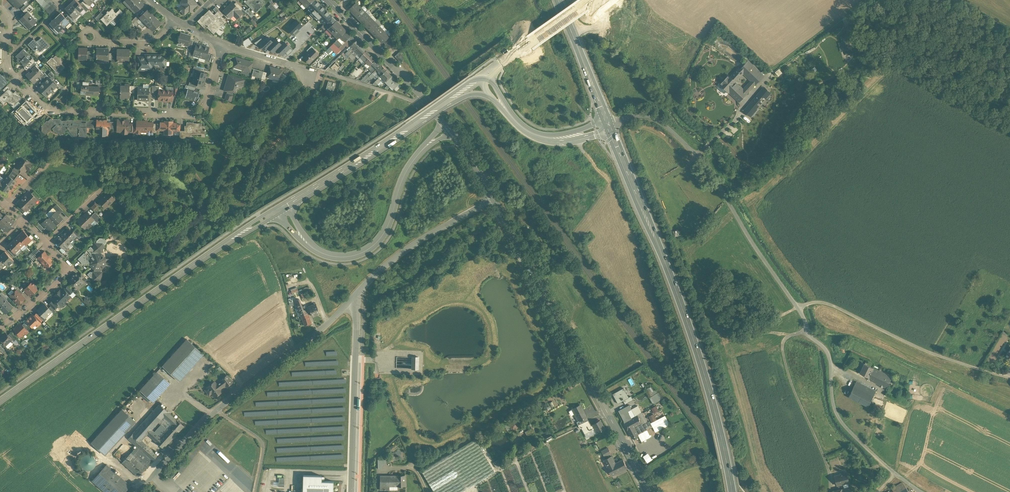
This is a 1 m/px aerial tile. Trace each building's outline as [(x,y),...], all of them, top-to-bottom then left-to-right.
[(50,0),(45,0),(46,1),(48,3),(50,6),(52,8),(54,10),(57,7),(50,0)] [(76,0),(74,0),(70,3),(79,12),(83,8),(80,4),(76,0)] [(89,5),(84,0),(82,2),(88,9),(91,6),(89,5)] [(131,6),(136,11),(136,12),(140,8),(143,5),(139,0),(137,0),(131,6)] [(186,2),(179,9),(180,10),(179,10),(180,11),(181,11),(184,15),(191,8),(193,9),(197,5),(193,0),(184,0),(186,2)] [(245,1),(253,9),(256,6),(257,8),(263,3),(260,1),(261,0),(247,0),(245,1)] [(316,0),(314,0),(307,7),(312,12),(310,13),(318,20),(319,19),(324,24),(326,22),(332,16),(316,0)] [(28,2),(25,5),(21,9),(23,11),(30,4),(28,2)] [(86,11),(88,9),(82,2),(80,4),(83,8),(86,11)] [(243,9),(236,2),(234,4),(241,11),(243,9)] [(354,4),(349,9),(354,14),(361,7),(356,3),(356,2),(354,4)] [(79,12),(70,3),(65,8),(69,12),(74,18),(79,12)] [(234,4),(233,3),(230,5),(229,5),(223,11),(229,16),(233,13),(238,18),(243,13),(241,11),(234,4)] [(272,4),(271,3),(268,6),(274,12),(276,9),(276,8),(272,4)] [(496,13),(506,9),(503,3),(494,8),(496,13)] [(30,4),(23,11),(26,14),(28,12),(29,13),(34,8),(30,4)] [(361,7),(354,14),(359,18),(365,12),(361,7)] [(254,15),(247,8),(245,11),(251,17),(254,15)] [(112,9),(109,12),(107,13),(107,12),(100,19),(107,26),(113,20),(116,23),(120,19),(120,20),(121,19),(123,17),(121,14),(120,14),(118,16),(115,14),(116,13),(112,9)] [(141,18),(139,20),(139,19),(135,22),(133,20),(131,21),(136,26),(142,32),(148,26),(152,30),(160,22),(148,9),(140,17),(141,18)] [(100,11),(94,17),(97,20),(103,14),(100,11)] [(205,15),(221,32),(223,30),(220,27),(226,21),(221,17),(218,13),(217,13),(214,16),(209,11),(205,15)] [(29,13),(28,12),(26,14),(20,20),(29,29),(37,21),(29,13)] [(365,12),(359,18),(363,23),(370,17),(365,12)] [(66,18),(61,13),(55,18),(64,26),(69,21),(66,18)] [(221,32),(205,15),(198,21),(201,24),(202,23),(206,27),(208,26),(213,31),(214,30),(216,31),(219,34),(221,32)] [(332,16),(326,22),(328,24),(326,26),(328,28),(336,20),(332,16)] [(370,17),(363,23),(368,28),(375,22),(370,17)] [(64,26),(55,18),(50,23),(54,27),(58,32),(59,31),(64,26)] [(293,35),(302,26),(297,20),(287,29),(293,35)] [(336,20),(328,28),(333,34),(341,25),(336,20)] [(375,22),(368,28),(373,33),(379,26),(375,22)] [(341,25),(333,34),(338,39),(340,37),(346,30),(341,25)] [(379,26),(373,33),(377,38),(384,31),(379,26)] [(346,30),(340,37),(345,42),(346,40),(351,35),(346,30)] [(384,31),(377,38),(382,42),(383,42),(389,36),(384,31)] [(190,37),(180,34),(178,42),(178,45),(181,46),(182,45),(181,45),(182,43),(187,45),(188,45),(190,39),(190,37)] [(389,36),(383,42),(385,44),(388,41),(390,39),(392,38),(389,35),(389,36)] [(272,41),(267,36),(263,41),(259,44),(260,45),(265,50),(268,47),(273,42),(272,41)] [(41,38),(37,42),(34,39),(28,44),(34,51),(36,49),(37,49),(40,52),(45,47),(44,46),(47,44),(41,38)] [(245,47),(252,43),(248,38),(242,42),(245,47)] [(276,38),(272,41),(273,42),(268,47),(274,53),(277,50),(277,49),(282,44),(281,44),(276,38)] [(350,45),(350,46),(351,47),(345,53),(348,56),(349,56),(360,44),(356,40),(353,43),(350,45)] [(282,44),(277,49),(277,50),(283,55),(285,52),(290,48),(284,41),(281,44),(282,44)] [(202,46),(196,44),(195,50),(193,55),(199,57),(202,46)] [(360,44),(349,56),(352,59),(356,56),(359,59),(366,50),(360,44)] [(209,47),(202,46),(199,57),(205,58),(206,59),(207,53),(209,47)] [(88,49),(79,48),(78,59),(87,59),(87,58),(87,51),(88,49)] [(23,49),(16,56),(18,58),(17,60),(20,63),(21,62),(23,64),(22,64),(25,67),(28,64),(27,64),(28,63),(30,61),(30,60),(25,55),(27,53),(23,49)] [(108,49),(97,49),(97,57),(96,57),(96,58),(97,58),(97,59),(108,60),(108,53),(108,49)] [(123,50),(123,49),(117,49),(117,55),(117,57),(117,59),(117,61),(118,61),(124,61),(124,62),(129,62),(130,50),(123,50)] [(309,53),(304,57),(309,63),(318,54),(314,50),(313,49),(309,53)] [(359,59),(358,59),(363,64),(364,63),(371,55),(366,50),(359,59)] [(56,55),(53,58),(52,57),(47,62),(55,71),(59,67),(61,69),(65,66),(62,63),(62,62),(60,60),(62,59),(59,56),(58,57),(56,55)] [(152,66),(152,55),(145,55),(145,57),(138,57),(138,64),(138,69),(152,70),(152,66)] [(371,55),(364,63),(363,64),(364,65),(364,66),(366,68),(369,66),(369,65),(371,64),(375,59),(371,55)] [(253,62),(236,57),(233,67),(250,72),(253,62)] [(374,68),(371,72),(372,73),(381,64),(376,59),(375,59),(371,64),(374,68)] [(763,75),(748,61),(740,69),(744,72),(752,80),(755,83),(763,75)] [(336,62),(331,67),(333,69),(334,68),(336,70),(340,66),(336,62)] [(381,64),(372,73),(375,76),(378,72),(381,75),(386,70),(381,64)] [(30,79),(40,70),(36,65),(31,69),(33,71),(31,73),(29,71),(26,75),(30,79)] [(356,66),(350,73),(353,76),(354,75),(359,69),(356,66)] [(282,70),(270,67),(267,77),(279,80),(282,70)] [(739,67),(732,75),(737,80),(744,72),(740,69),(739,67)] [(359,69),(354,75),(356,77),(363,70),(360,68),(359,69)] [(40,70),(30,79),(34,83),(37,80),(36,78),(38,76),(40,78),(44,74),(40,70)] [(201,72),(195,70),(195,71),(193,70),(192,73),(191,73),(191,76),(194,77),(205,80),(207,73),(201,72)] [(391,76),(386,70),(381,75),(381,76),(380,75),(378,78),(381,80),(381,81),(382,81),(383,83),(385,80),(386,81),(391,76)] [(244,80),(229,75),(225,90),(233,92),(235,84),(242,86),(244,80)] [(729,75),(721,83),(729,90),(736,82),(735,81),(730,76),(729,75)] [(391,76),(386,81),(385,82),(388,85),(389,86),(392,83),(396,87),(399,83),(391,76)] [(49,77),(44,82),(42,84),(38,87),(39,88),(46,96),(57,86),(49,77)] [(205,80),(194,77),(192,83),(197,84),(203,86),(205,80)] [(752,80),(743,89),(747,92),(755,83),(752,80)] [(98,86),(89,86),(89,81),(83,81),(83,86),(81,86),(81,93),(88,94),(88,95),(99,95),(99,91),(99,86),(98,86)] [(336,83),(328,81),(326,90),(333,92),(336,83)] [(736,82),(729,90),(739,100),(747,92),(743,89),(736,82)] [(130,84),(125,84),(125,86),(120,85),(120,92),(121,92),(121,94),(120,94),(120,99),(125,99),(125,98),(129,98),(129,95),(129,93),(130,93),(130,86),(130,84)] [(149,88),(138,87),(138,99),(149,100),(149,93),(149,88)] [(194,90),(188,88),(188,89),(185,97),(195,100),(196,102),(197,101),(199,99),(199,98),(200,97),(198,96),(200,92),(194,90)] [(5,92),(6,92),(4,94),(3,93),(0,97),(0,101),(4,105),(8,101),(13,107),(22,98),(15,91),(13,93),(8,89),(5,92)] [(768,95),(762,89),(755,97),(762,103),(768,95)] [(768,95),(762,103),(765,105),(772,97),(768,95)] [(762,103),(755,97),(744,110),(751,116),(762,103)] [(19,109),(16,112),(17,112),(20,116),(22,114),(28,120),(36,112),(26,102),(19,109)] [(17,106),(11,112),(14,115),(17,112),(16,112),(19,109),(17,106)] [(60,119),(50,119),(48,121),(46,121),(46,122),(41,126),(42,127),(42,131),(43,131),(42,133),(45,133),(51,127),(55,131),(56,131),(58,133),(59,132),(61,134),(68,128),(68,129),(69,129),(72,129),(74,131),(74,133),(79,134),(79,138),(84,138),(85,137),(85,134),(86,133),(86,127),(86,123),(79,123),(79,121),(76,121),(76,120),(68,120),(67,121),(62,121),(60,119)] [(107,120),(96,119),(96,121),(96,128),(96,129),(101,129),(101,130),(103,130),(102,136),(108,136),(109,130),(110,130),(110,129),(110,128),(110,122),(107,122),(107,120)] [(129,120),(118,120),(117,125),(116,125),(116,129),(117,130),(120,130),(120,129),(122,129),(122,133),(127,134),(127,132),(129,132),(129,124),(129,120)] [(144,121),(136,121),(136,126),(136,132),(136,133),(141,133),(141,132),(147,132),(148,130),(153,130),(154,123),(154,122),(148,122),(148,121),(146,121),(146,120),(144,120),(144,121)] [(173,121),(164,120),(164,122),(162,122),(162,123),(160,123),(160,130),(162,130),(162,129),(165,129),(165,134),(172,134),(172,130),(175,130),(174,131),(177,131),(177,124),(175,124),(175,122),(173,122),(173,121)] [(194,122),(187,122),(186,126),(185,126),(184,131),(186,131),(186,136),(191,136),(192,133),(205,133),(205,130),(206,130),(206,129),(205,129),(205,126),(202,126),(202,123),(197,123),(197,124),(194,124),(194,122)] [(24,160),(22,163),(20,161),(16,166),(22,171),(24,171),(26,168),(29,170),(32,165),(29,163),(27,161),(26,161),(24,160)] [(22,171),(16,166),(15,165),(12,169),(20,174),(22,171)] [(20,174),(12,169),(8,175),(15,180),(20,174)] [(5,179),(4,179),(1,182),(0,181),(0,188),(0,189),(1,189),(2,189),(4,190),(4,191),(5,192),(6,192),(7,193),(10,188),(10,189),(13,185),(16,181),(15,180),(8,175),(5,179)] [(31,193),(29,191),(23,197),(32,205),(38,200),(37,199),(31,193)] [(108,192),(103,197),(104,198),(100,202),(102,205),(102,206),(104,208),(105,208),(107,206),(108,205),(110,205),(113,202),(113,201),(115,198),(115,197),(113,195),(111,195),(108,192)] [(32,205),(23,197),(18,202),(20,205),(25,210),(26,211),(32,205)] [(95,202),(90,206),(94,211),(99,206),(95,202)] [(57,204),(51,210),(54,213),(56,211),(59,214),(63,210),(57,204)] [(59,214),(56,211),(54,213),(49,218),(56,225),(63,219),(59,214)] [(91,216),(87,212),(81,218),(80,217),(77,220),(81,224),(81,225),(82,227),(83,227),(83,226),(85,228),(86,227),(88,229),(90,228),(90,227),(91,227),(92,226),(92,225),(90,223),(94,220),(91,216)] [(101,219),(95,212),(91,216),(94,220),(97,223),(101,219)] [(0,220),(0,225),(2,226),(10,218),(9,218),(8,217),(8,216),(6,214),(0,220)] [(10,218),(2,226),(5,230),(11,225),(13,223),(12,221),(12,220),(10,218)] [(56,225),(49,218),(47,220),(44,220),(42,223),(50,231),(56,225)] [(45,229),(38,223),(36,225),(42,231),(45,229)] [(68,229),(62,234),(69,241),(72,238),(74,240),(78,237),(78,236),(73,231),(72,232),(68,229)] [(82,236),(75,229),(73,231),(78,236),(78,237),(79,238),(82,236)] [(29,236),(23,230),(17,236),(24,243),(26,245),(32,239),(29,236)] [(39,242),(31,234),(29,236),(32,239),(36,244),(39,242)] [(69,241),(62,234),(56,241),(62,246),(65,250),(66,249),(68,247),(67,246),(70,242),(69,241)] [(24,243),(17,236),(13,240),(20,247),(24,243)] [(20,247),(13,240),(8,245),(10,248),(15,253),(15,252),(20,248),(20,247)] [(103,243),(95,243),(94,251),(95,251),(95,254),(91,258),(90,258),(91,258),(90,260),(89,260),(89,262),(90,262),(90,264),(90,265),(94,269),(94,272),(93,272),(93,280),(101,281),(101,278),(103,277),(101,275),(102,273),(102,272),(100,272),(101,269),(105,265),(110,265),(113,262),(110,259),(106,259),(101,254),(102,251),(103,251),(103,249),(104,247),(103,246),(103,243)] [(15,253),(10,248),(8,250),(15,257),(17,254),(15,252),(15,253)] [(34,255),(32,256),(36,260),(38,258),(42,254),(39,250),(34,255)] [(5,251),(0,256),(0,257),(6,263),(8,266),(14,260),(5,251)] [(54,261),(44,252),(42,254),(38,258),(41,261),(41,262),(45,266),(46,266),(47,268),(48,267),(50,267),(52,266),(52,264),(51,264),(54,261)] [(76,273),(75,274),(74,274),(72,276),(73,276),(69,280),(72,282),(71,283),(71,284),(72,286),(74,286),(76,284),(78,284),(79,286),(84,281),(78,275),(76,273)] [(87,279),(81,273),(78,275),(84,281),(85,282),(87,279)] [(31,283),(24,289),(31,296),(37,290),(34,286),(31,283)] [(23,292),(17,286),(14,288),(16,290),(21,294),(23,292)] [(73,291),(68,286),(64,289),(69,295),(73,291)] [(63,288),(60,292),(59,291),(57,293),(65,301),(71,296),(69,295),(64,289),(63,288)] [(21,294),(16,290),(14,292),(12,290),(8,293),(13,299),(13,300),(15,301),(16,301),(19,304),(25,299),(21,294)] [(65,301),(57,293),(56,294),(57,295),(53,299),(59,305),(60,306),(65,301)] [(1,296),(0,297),(0,304),(1,304),(0,305),(0,307),(6,313),(12,307),(6,300),(1,296)] [(54,299),(49,304),(54,309),(59,305),(54,299)] [(302,306),(299,299),(296,300),(297,306),(298,308),(301,316),(308,313),(305,305),(302,306)] [(49,308),(44,304),(38,310),(42,315),(45,318),(52,311),(49,308)] [(316,304),(313,306),(313,305),(308,306),(312,316),(320,313),(316,304)] [(40,317),(36,313),(34,316),(40,322),(43,320),(40,317)] [(308,313),(301,316),(304,325),(312,323),(308,313)] [(34,316),(32,314),(26,320),(32,327),(35,324),(37,326),(41,323),(40,322),(34,316)] [(22,325),(21,324),(14,330),(16,332),(16,333),(16,334),(18,336),(19,336),(20,336),(21,337),(24,334),(26,334),(27,332),(27,330),(22,325)] [(0,338),(0,340),(8,348),(13,343),(11,341),(12,339),(8,335),(6,333),(0,338)] [(16,339),(10,333),(8,335),(12,339),(11,341),(13,343),(16,339)] [(187,339),(163,366),(176,377),(200,351),(187,339)] [(412,368),(412,356),(397,356),(396,367),(412,368)] [(892,376),(864,363),(860,373),(871,378),(870,380),(887,388),(892,376)] [(157,371),(140,390),(153,402),(170,383),(157,371)] [(227,375),(222,379),(226,385),(227,386),(232,382),(227,375)] [(215,381),(207,387),(209,390),(207,391),(209,395),(212,393),(214,397),(220,393),(219,391),(221,389),(220,389),(226,385),(222,380),(217,384),(215,381)] [(876,391),(857,381),(848,397),(868,407),(876,391)] [(651,396),(650,396),(652,403),(661,399),(654,385),(647,387),(651,396)] [(611,396),(611,397),(617,409),(623,406),(622,404),(632,399),(630,395),(627,396),(623,387),(612,393),(614,398),(612,398),(611,396)] [(168,412),(159,404),(154,409),(163,417),(164,416),(168,412)] [(580,405),(573,409),(579,421),(586,417),(580,405)] [(628,411),(625,407),(618,411),(629,431),(634,428),(642,424),(640,421),(637,415),(632,418),(628,411)] [(122,409),(92,442),(105,455),(136,421),(122,409)] [(154,409),(143,422),(151,430),(163,417),(154,409)] [(643,412),(637,415),(640,421),(646,418),(643,412)] [(176,419),(171,415),(167,419),(172,424),(176,419)] [(172,424),(170,426),(169,425),(165,428),(166,429),(169,427),(176,434),(184,426),(176,419),(172,424)] [(509,424),(511,429),(512,430),(519,426),(516,420),(509,424)] [(591,425),(582,430),(584,433),(594,428),(596,432),(604,428),(600,420),(591,425)] [(151,430),(143,422),(133,433),(141,440),(148,434),(151,430)] [(161,424),(154,432),(160,437),(166,429),(165,428),(161,424)] [(166,429),(160,437),(154,432),(150,436),(164,448),(176,434),(169,427),(166,429)] [(634,428),(629,431),(632,437),(638,434),(634,428)] [(141,440),(133,433),(128,438),(137,446),(153,461),(158,455),(141,440)] [(421,471),(434,491),(461,491),(495,472),(475,439),(421,471)] [(153,461),(137,446),(131,453),(147,467),(153,461)] [(608,448),(601,451),(604,457),(611,453),(608,448)] [(77,460),(86,471),(96,464),(88,452),(77,460)] [(147,467),(131,453),(122,462),(138,476),(147,467)] [(615,463),(612,456),(604,460),(612,475),(627,468),(623,459),(615,463)] [(107,464),(92,480),(105,491),(124,491),(130,486),(107,464)] [(847,473),(834,476),(837,486),(838,485),(848,483),(849,483),(847,473)] [(303,475),(302,491),(333,491),(334,481),(322,481),(322,480),(324,480),(324,476),(322,476),(322,475),(303,475)] [(397,486),(397,475),(380,476),(380,490),(389,490),(389,486),(397,486)] [(405,479),(405,475),(397,475),(397,486),(405,486),(405,482),(407,482),(407,479),(405,479)] [(886,491),(909,491),(904,484),(902,482),(886,491)]
